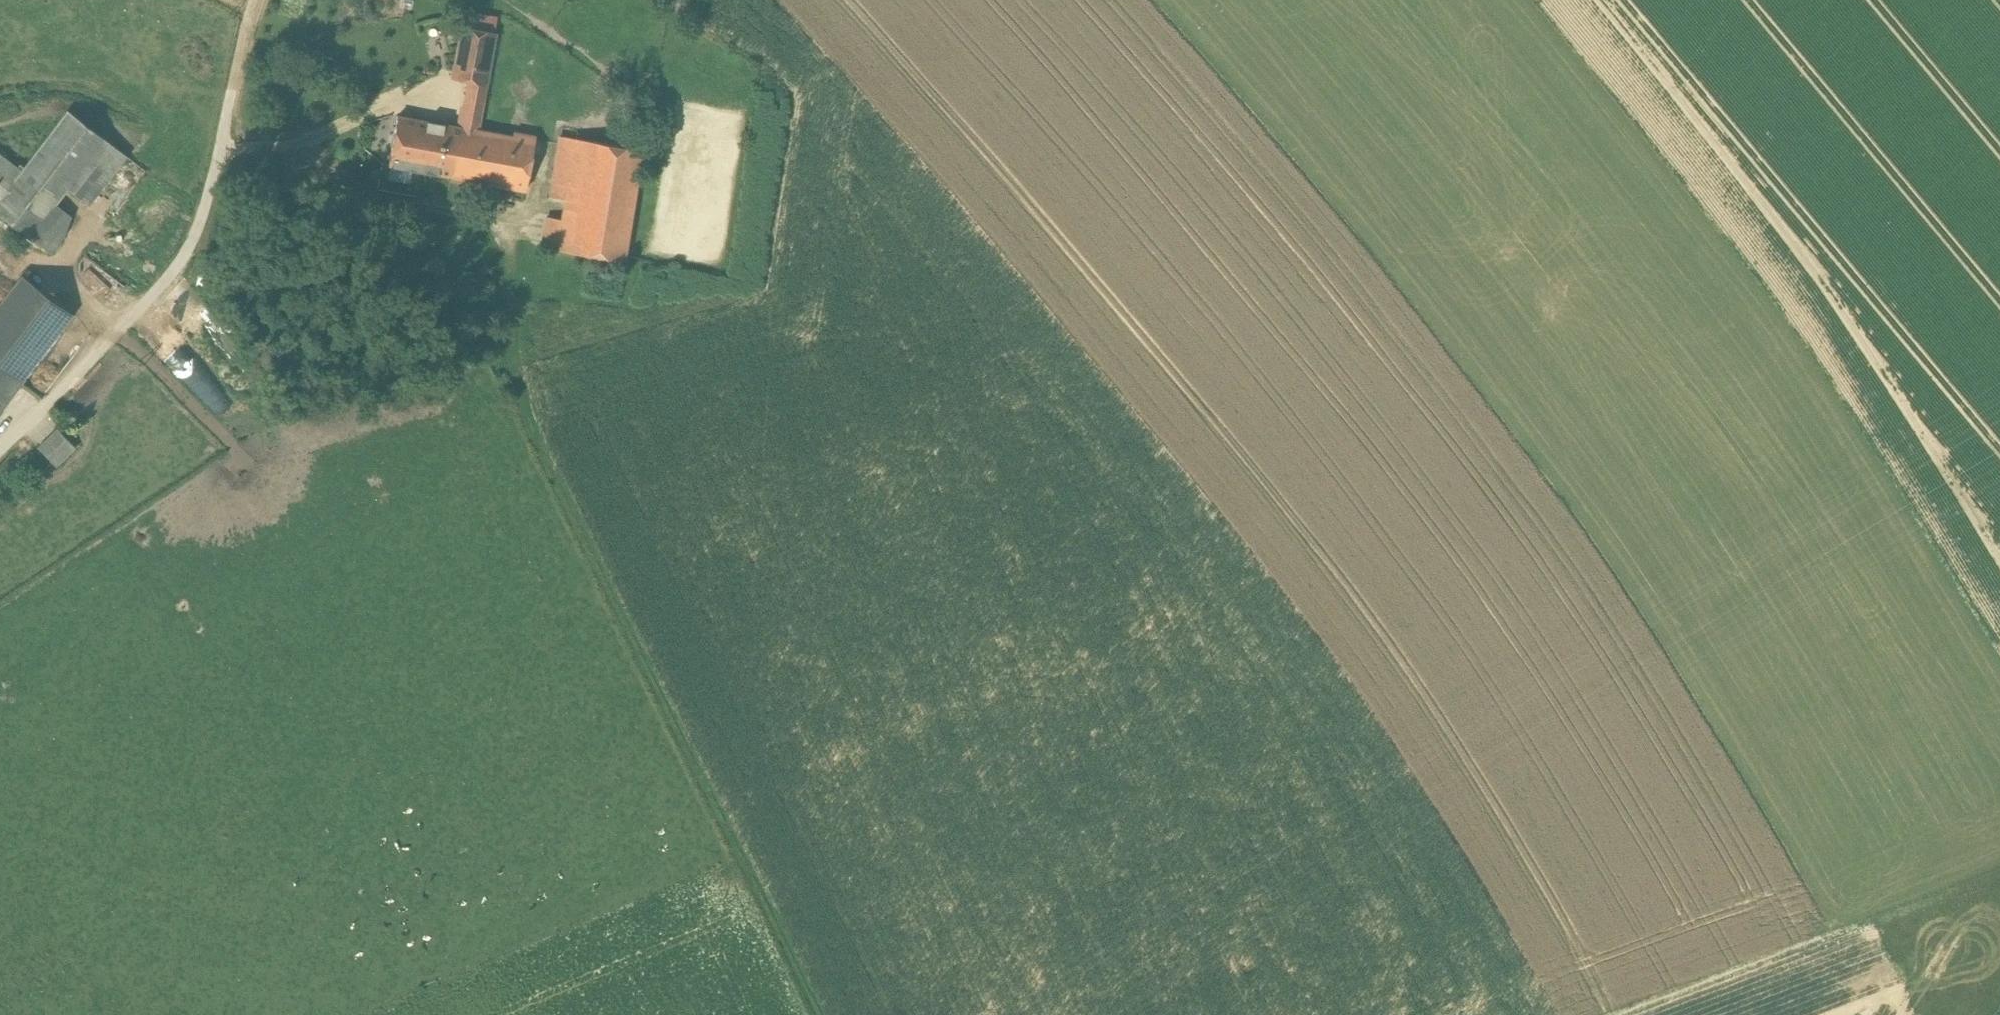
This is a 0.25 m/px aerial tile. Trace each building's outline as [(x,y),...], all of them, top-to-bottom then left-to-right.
[(497,32),(461,26),(452,78),(468,81),(460,127),(478,130),(479,129),(497,32)] [(30,237),(105,139),(68,110),(24,167),(0,198),(0,213),(30,237)] [(514,136),(479,129),(478,130),(460,127),(399,115),(389,165),(452,176),(452,177),(525,191),(536,135),(515,132),(514,136)] [(564,199),(578,201),(588,140),(561,136),(551,197),(564,199)] [(105,139),(30,237),(52,254),(100,191),(127,156),(105,139)] [(574,221),(570,251),(625,260),(643,149),(588,140),(578,201),(574,221)] [(0,154),(0,198),(24,167),(20,164),(17,167),(0,154)] [(574,221),(578,201),(564,199),(561,218),(574,221)] [(570,251),(574,221),(561,218),(548,216),(543,246),(570,251)] [(12,393),(23,379),(73,313),(23,275),(0,305),(0,383),(12,393)] [(171,308),(241,402),(255,391),(239,370),(243,368),(189,294),(171,308)] [(12,393),(0,383),(0,409),(12,393)] [(58,428),(38,447),(56,466),(76,447),(58,428)]
